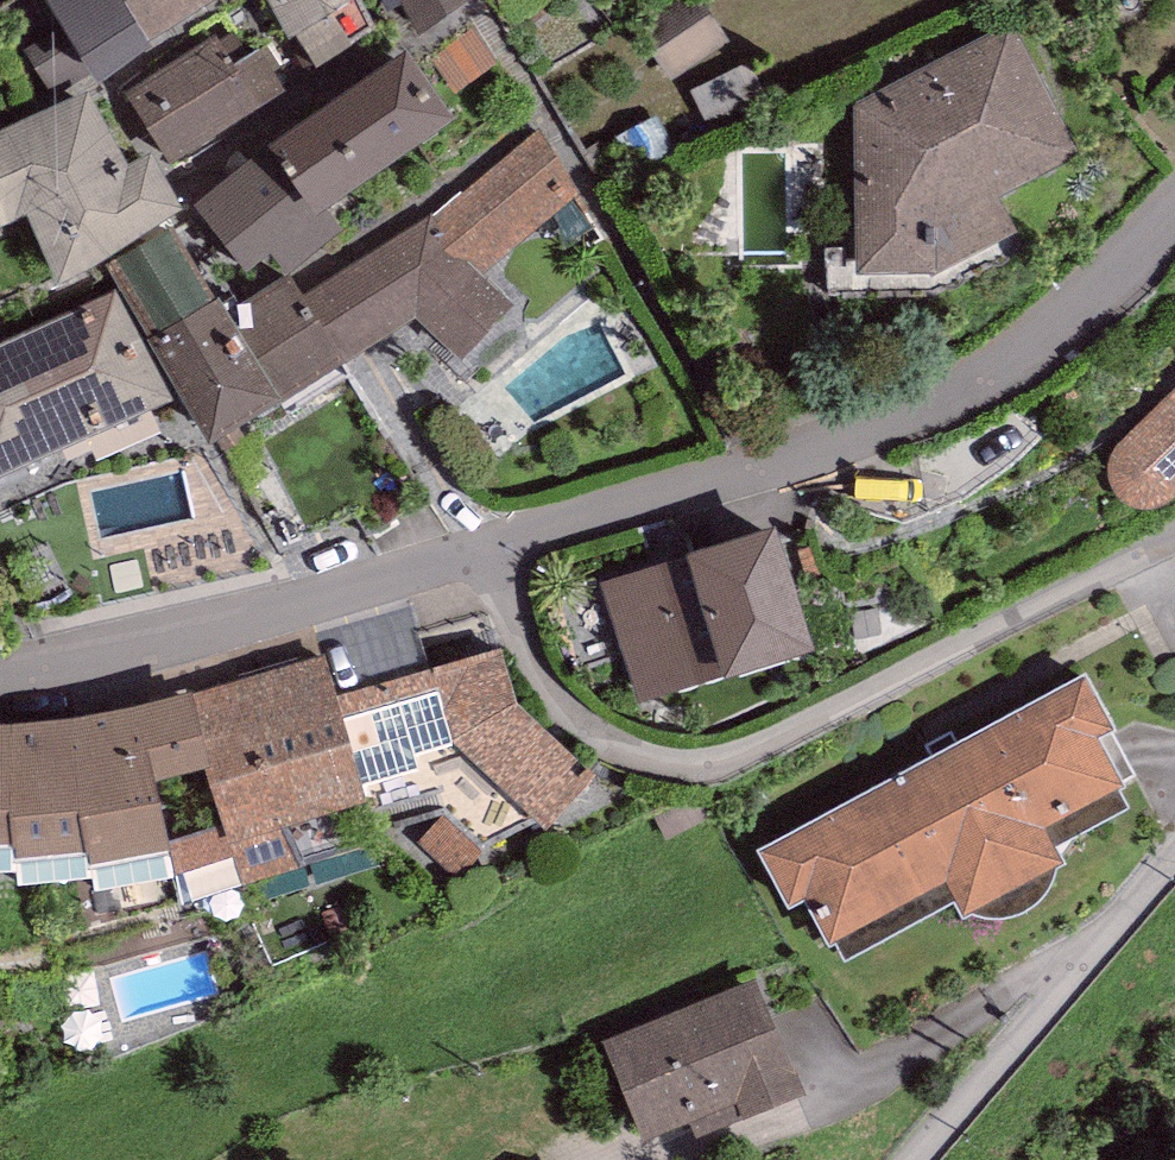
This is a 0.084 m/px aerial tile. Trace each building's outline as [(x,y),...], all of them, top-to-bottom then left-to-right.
[(62,27),(81,63),(94,82),(153,42),(151,38),(127,0),(48,0),(62,27)] [(151,38),(212,0),(127,0),(151,38)] [(296,49),(305,45),(316,65),(376,29),(362,0),(269,0),(296,49)] [(418,36),(468,0),(399,0),(418,36)] [(637,24),(671,79),(732,42),(706,0),(676,0),(637,24)] [(1078,150),(1012,20),(853,101),(855,270),(935,271),(1018,232),(1001,194),(1078,150)] [(62,27),(24,47),(44,83),(81,63),(62,27)] [(127,93),(171,162),(289,92),(259,46),(247,54),(231,28),(127,93)] [(456,119),(408,47),(265,146),(323,209),(456,119)] [(750,65),(692,91),(707,125),(765,98),(750,65)] [(25,213),(59,284),(186,208),(153,150),(130,163),(88,88),(0,129),(0,226),(25,213)] [(435,212),(309,292),(348,357),(416,319),(461,357),(519,304),(485,272),(578,194),(540,128),(435,212)] [(265,146),(195,201),(245,268),(270,255),(287,273),(342,229),(323,209),(265,146)] [(175,224),(106,263),(143,327),(149,336),(217,296),(211,287),(175,224)] [(250,321),(239,328),(281,398),(344,361),(291,273),(240,304),(250,321)] [(0,340),(0,474),(169,398),(118,287),(0,340)] [(217,296),(149,336),(210,441),(281,398),(239,328),(220,295),(217,296)] [(1168,393),(1121,441),(1112,450),(1108,461),(1108,471),(1111,484),(1116,493),(1124,502),(1131,506),(1139,507),(1150,507),(1158,505),(1174,494),(1174,402),(1168,393)] [(776,526),(599,584),(639,700),(723,669),(727,677),(816,646),(776,526)] [(324,653),(193,693),(236,857),(244,885),(441,812),(483,849),(538,822),(546,828),(597,771),(518,702),(502,647),(337,693),(324,653)] [(1114,727),(1085,674),(757,850),(787,906),(803,898),(829,948),(836,944),(846,962),(955,903),(963,918),(973,913),(978,916),(983,917),(990,918),(1001,918),(1009,917),(1017,914),(1027,911),(1036,904),(1047,894),(1053,885),(1056,875),(1056,868),(1065,863),(1054,843),(1126,804),(1118,789),(1125,785),(1098,736),(1114,727)] [(192,689),(135,704),(93,713),(53,719),(13,722),(0,722),(0,845),(14,845),(14,861),(86,853),(90,868),(169,851),(175,874),(236,857),(193,693),(192,689)] [(695,1137),(805,1093),(758,976),(603,1038),(643,1139),(689,1121),(695,1137)] [(552,1150),(539,1159),(560,1159),(552,1150)]
